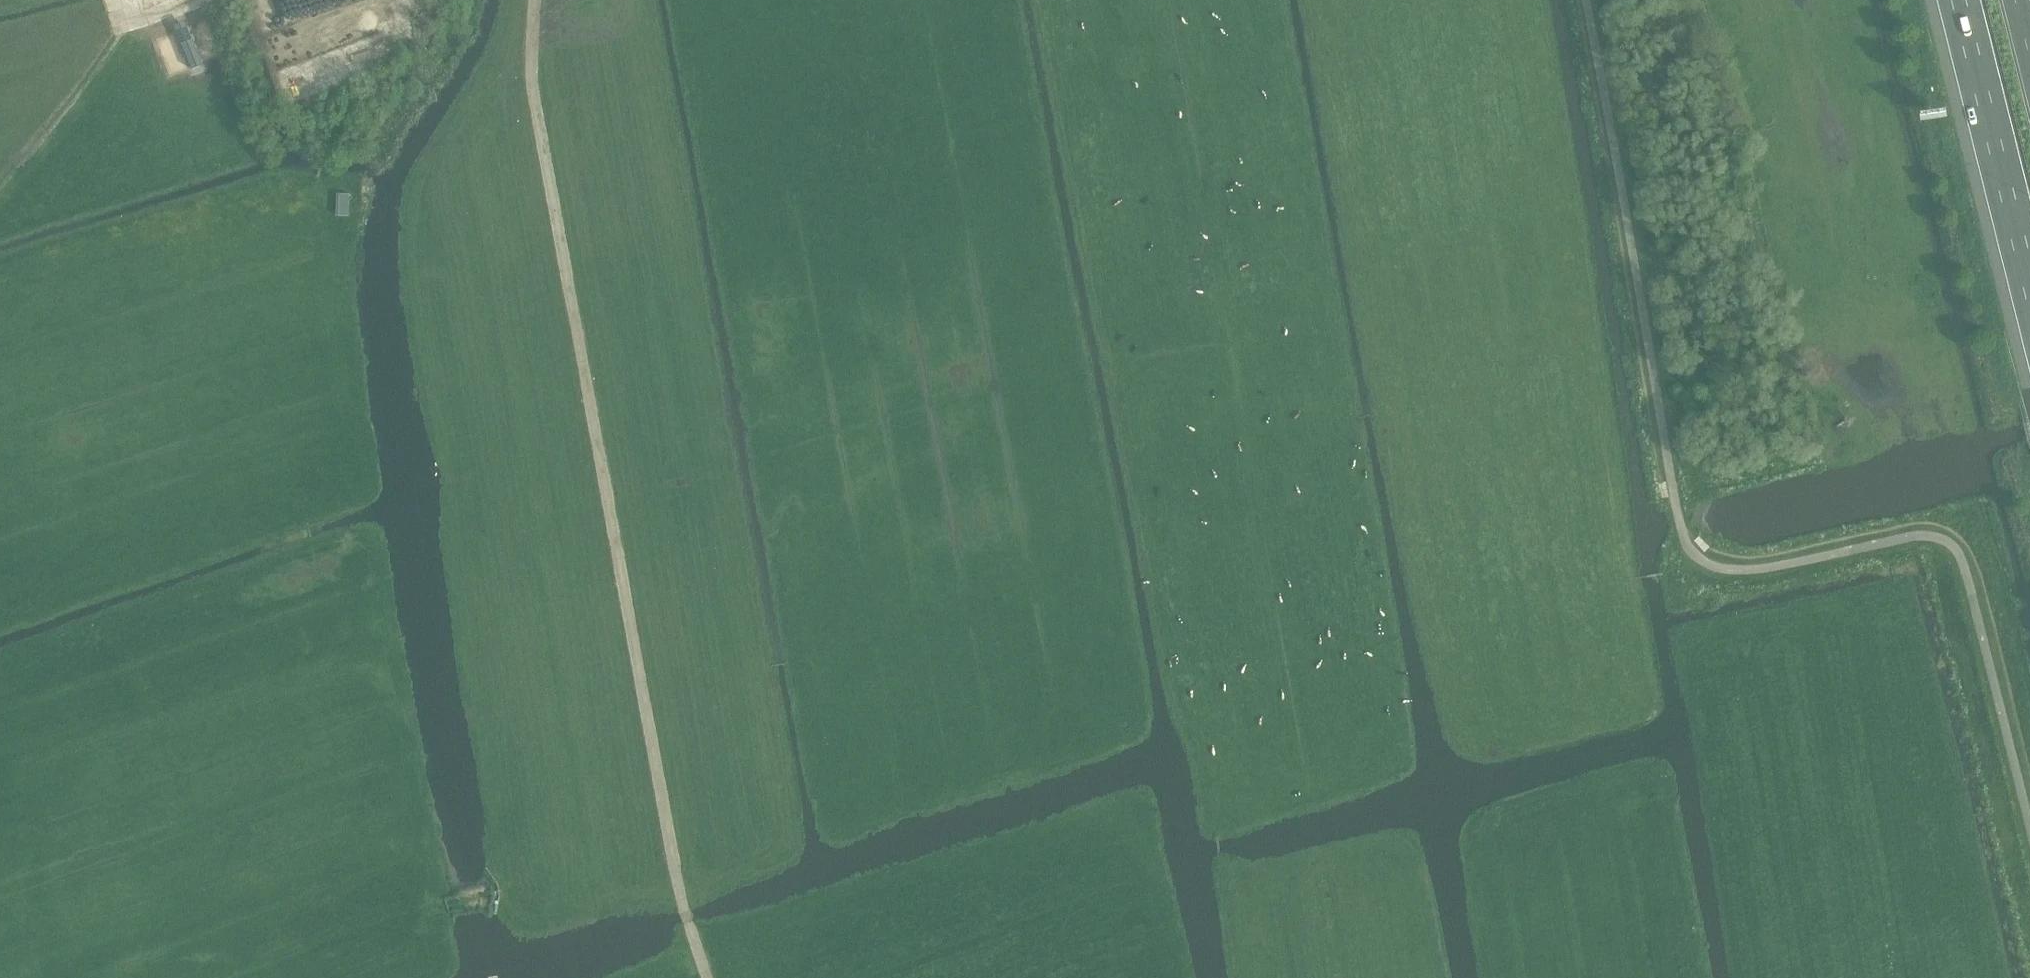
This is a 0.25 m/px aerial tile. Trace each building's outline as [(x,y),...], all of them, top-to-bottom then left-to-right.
[(349,194),(340,194),(340,197),(336,201),(335,209),(339,212),(339,216),(348,216),(349,212),(352,208),(353,202),(349,197),(349,194)]
